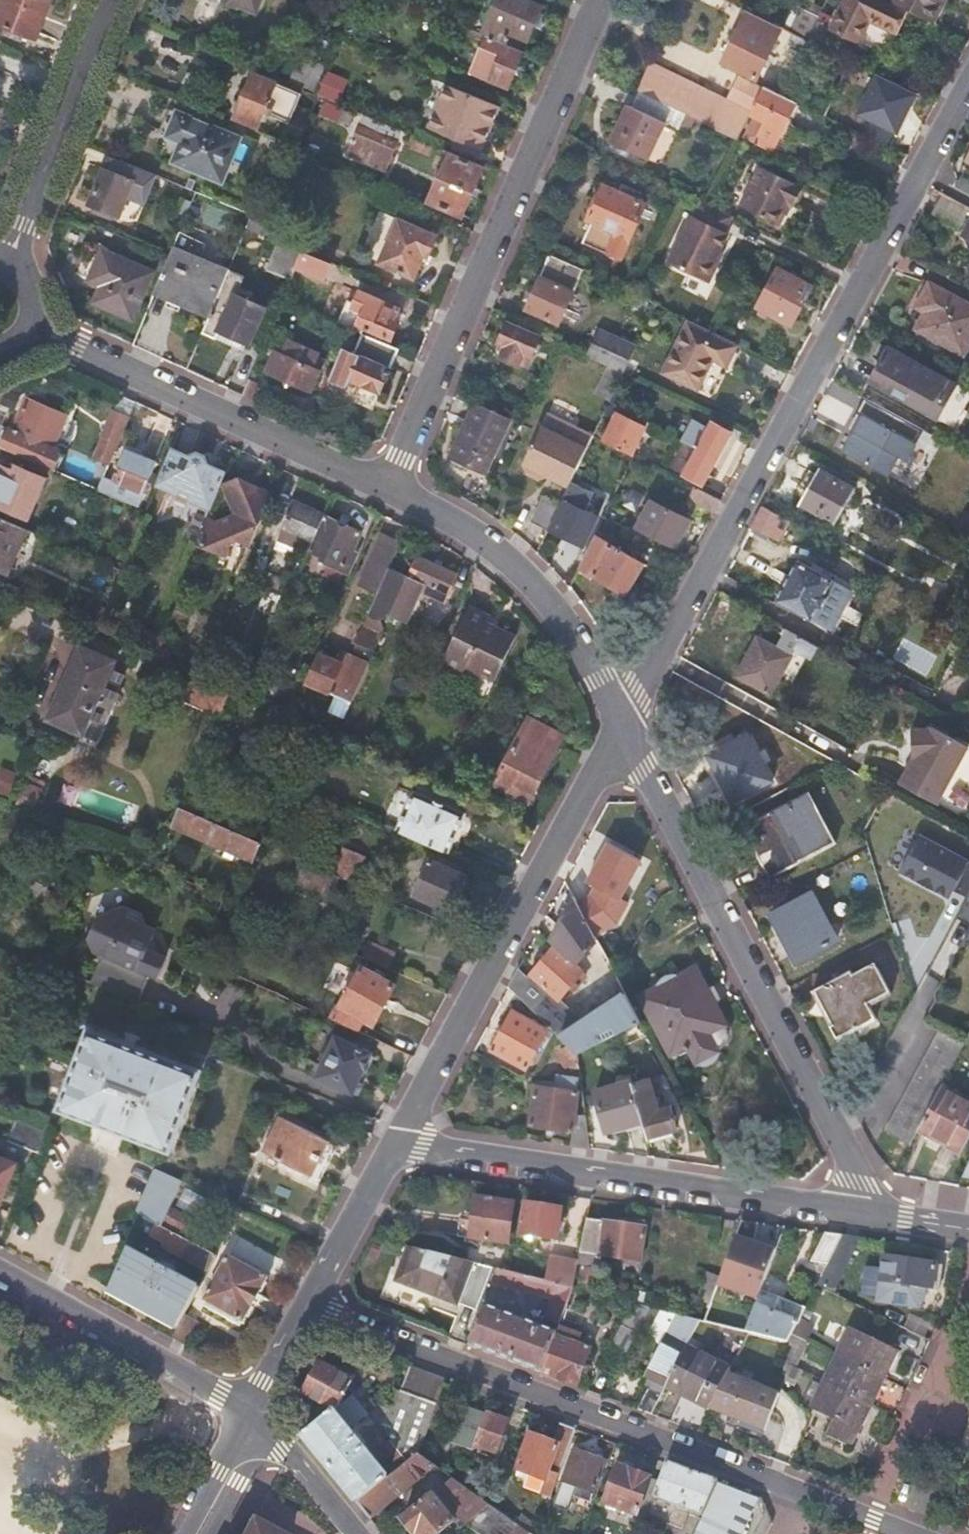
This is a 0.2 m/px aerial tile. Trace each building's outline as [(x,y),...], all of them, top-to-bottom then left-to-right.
[(28,33),(37,37),(51,0),(3,0),(0,7),(0,23),(6,25),(28,33)] [(254,10),(258,0),(230,0),(254,10)] [(520,47),(524,37),(528,38),(543,3),(536,0),(496,0),(483,32),(520,47)] [(848,57),(869,18),(897,31),(909,8),(894,0),(845,0),(832,27),(815,20),(815,21),(807,37),(821,44),(848,57)] [(909,8),(933,20),(942,0),(894,0),(909,8)] [(761,15),(748,9),(725,58),(737,65),(735,67),(758,78),(783,26),(761,15)] [(507,85),(523,48),(520,47),(483,32),(457,22),(455,29),(467,35),(455,63),(507,85)] [(26,41),(28,33),(6,25),(4,32),(26,41)] [(305,60),(294,85),(302,88),(313,93),(324,68),(305,60)] [(836,88),(852,95),(862,69),(846,62),(836,88)] [(649,68),(637,91),(673,108),(736,138),(748,114),(750,111),(668,72),(666,76),(649,68)] [(316,94),(327,98),(336,77),(325,72),(316,94)] [(253,74),(236,116),(258,127),(263,113),(269,115),(272,110),(266,108),(275,84),(253,74)] [(482,142),(499,103),(446,81),(429,119),(482,142)] [(764,85),(750,111),(748,114),(755,117),(745,137),(774,150),(797,101),(764,85)] [(281,138),(278,147),(292,153),(316,94),(313,93),(302,88),(286,127),(281,138)] [(637,91),(629,105),(626,103),(608,140),(643,157),(660,120),(665,123),(673,108),(637,91)] [(323,103),(319,117),(349,124),(352,110),(323,103)] [(213,174),(229,131),(164,106),(158,121),(173,127),(162,154),(213,174)] [(401,129),(363,113),(347,148),(381,163),(386,152),(391,154),(401,129)] [(275,123),(271,134),(281,138),(286,127),(275,123)] [(271,134),(255,128),(251,136),(278,147),(281,138),(271,134)] [(429,151),(434,142),(415,135),(411,144),(429,151)] [(463,214),(485,163),(451,149),(442,170),(438,169),(436,174),(440,176),(430,200),(463,214)] [(132,163),(109,153),(89,201),(117,213),(131,180),(126,177),(132,163)] [(179,182),(148,169),(144,178),(176,192),(179,182)] [(805,210),(814,190),(771,170),(752,210),(791,228),(801,208),(805,210)] [(621,257),(645,203),(603,184),(587,218),(590,219),(581,239),(621,257)] [(176,219),(183,222),(192,200),(185,197),(176,219)] [(709,202),(698,197),(686,224),(668,260),(710,280),(725,249),(721,247),(730,229),(726,227),(732,213),(709,202)] [(283,218),(254,205),(251,213),(250,214),(245,228),(274,240),(283,218)] [(968,240),(968,213),(958,235),(968,240)] [(427,253),(435,234),(398,218),(379,259),(413,275),(423,252),(427,253)] [(266,270),(289,280),(292,275),(295,267),(300,252),(278,242),(266,270)] [(173,245),(170,253),(154,292),(209,315),(228,268),(173,245)] [(133,318),(153,270),(104,248),(93,272),(105,278),(95,302),(133,318)] [(300,252),(295,267),(324,279),(330,264),(300,252)] [(584,267),(551,252),(527,307),(560,322),(584,267)] [(759,302),(792,320),(814,283),(780,265),(759,302)] [(209,315),(203,331),(216,337),(219,330),(250,343),(266,307),(235,293),(243,274),(229,267),(228,268),(209,315)] [(968,341),(968,301),(930,280),(916,306),(924,310),(915,327),(962,353),(968,341)] [(346,325),(352,328),(362,332),(364,326),(389,336),(397,320),(395,319),(400,306),(360,290),(355,302),(346,325)] [(348,299),(338,322),(346,325),(355,302),(348,299)] [(716,330),(692,319),(690,323),(688,321),(664,370),(698,387),(713,357),(729,365),(738,346),(735,344),(736,340),(716,330)] [(541,339),(508,325),(500,342),(508,347),(502,358),(519,366),(526,355),(534,357),(541,339)] [(352,328),(329,383),(343,390),(346,384),(377,397),(398,346),(362,332),(352,328)] [(602,330),(589,355),(611,365),(624,372),(625,371),(637,347),(602,330)] [(889,347),(870,381),(931,415),(942,403),(945,404),(956,385),(889,347)] [(312,388),(318,368),(275,351),(267,371),(312,388)] [(624,372),(611,365),(597,392),(611,399),(614,394),(624,372)] [(248,380),(242,394),(252,399),(259,385),(248,380)] [(10,427),(1,448),(34,462),(54,471),(62,451),(53,447),(67,414),(43,404),(46,399),(33,393),(31,398),(27,397),(12,428),(10,427)] [(613,412),(615,407),(609,403),(606,409),(613,412)] [(486,471),(510,420),(477,405),(453,455),(486,471)] [(875,454),(890,425),(856,406),(840,436),(875,454)] [(569,484),(571,482),(571,481),(593,435),(595,432),(548,409),(522,460),(525,462),(523,466),(526,474),(538,480),(544,476),(546,472),(569,484)] [(110,462),(129,418),(115,411),(100,443),(106,446),(101,457),(110,462)] [(603,440),(633,454),(636,447),(646,426),(618,412),(603,440)] [(718,457),(734,424),(712,413),(710,419),(697,412),(683,439),(684,440),(718,457)] [(704,482),(718,457),(684,440),(674,462),(686,467),(683,473),(704,484),(704,482)] [(108,468),(110,462),(101,457),(106,446),(100,443),(92,460),(108,468)] [(189,455),(170,447),(165,458),(153,488),(172,496),(189,503),(210,512),(214,502),(227,470),(207,461),(204,454),(194,451),(189,455)] [(104,477),(98,490),(135,507),(155,463),(127,450),(114,481),(104,477)] [(25,516),(43,478),(16,466),(13,472),(0,466),(0,504),(25,516)] [(228,467),(227,470),(214,502),(210,512),(198,540),(221,552),(230,548),(235,537),(250,545),(267,502),(269,498),(262,494),(257,484),(246,488),(241,480),(228,484),(228,467)] [(836,521),(854,488),(818,468),(800,502),(836,521)] [(569,484),(562,498),(565,500),(550,530),(585,546),(599,517),(580,507),(588,490),(571,482),(569,484)] [(689,499),(713,512),(722,497),(696,485),(689,499)] [(189,503),(172,496),(176,503),(183,506),(189,503)] [(532,522),(547,530),(559,505),(544,498),(532,522)] [(657,500),(644,525),(677,543),(690,517),(657,500)] [(312,542),(323,518),(293,504),(282,529),(312,542)] [(789,520),(762,506),(750,527),(768,537),(770,533),(778,538),(789,520)] [(0,516),(0,568),(2,569),(7,558),(20,563),(35,532),(34,532),(24,527),(11,521),(0,516)] [(29,517),(24,527),(34,532),(39,522),(29,517)] [(617,523),(603,517),(600,522),(615,530),(617,523)] [(361,534),(323,518),(312,542),(308,551),(322,558),(320,562),(350,575),(357,561),(351,558),(361,534)] [(400,541),(382,532),(358,585),(377,593),(387,571),(400,541)] [(595,533),(579,564),(629,587),(643,556),(595,533)] [(407,581),(404,581),(387,618),(412,629),(420,613),(412,609),(421,589),(444,600),(457,573),(418,556),(407,581)] [(838,630),(859,592),(798,558),(777,597),(838,630)] [(404,581),(405,579),(387,571),(377,593),(362,626),(380,634),(387,618),(404,581)] [(294,582),(295,580),(287,575),(283,583),(269,576),(264,590),(286,599),(294,582)] [(491,614),(470,605),(443,661),(464,672),(467,665),(496,679),(517,635),(488,621),(491,614)] [(372,651),(380,634),(362,626),(344,617),(341,623),(360,632),(355,643),(372,651)] [(820,645),(787,627),(778,645),(758,635),(737,674),(773,694),(786,671),(798,677),(809,656),(813,658),(820,645)] [(81,733),(113,661),(79,645),(47,717),(81,733)] [(337,663),(317,654),(305,681),(352,702),(368,665),(342,653),(337,663)] [(527,798),(561,733),(526,715),(491,780),(527,798)] [(968,745),(931,724),(930,726),(911,726),(912,758),(900,780),(940,801),(968,745)] [(751,734),(738,741),(714,753),(737,799),(774,780),(751,734)] [(406,743),(393,738),(386,752),(398,758),(406,743)] [(17,800),(33,807),(42,785),(26,779),(17,800)] [(411,789),(394,828),(446,849),(462,812),(411,789)] [(837,840),(810,790),(743,825),(770,875),(837,840)] [(262,840),(180,805),(172,823),(253,860),(262,840)] [(955,863),(962,850),(940,838),(933,851),(955,863)] [(342,874),(354,880),(366,854),(334,840),(322,866),(342,874)] [(962,850),(955,863),(968,871),(968,854),(962,850)] [(948,876),(955,863),(933,851),(926,863),(948,876)] [(414,892),(451,907),(466,873),(446,864),(448,859),(440,855),(438,861),(429,857),(414,892)] [(293,877),(334,894),(342,874),(322,866),(302,858),(293,877)] [(948,876),(926,863),(919,875),(942,888),(948,876)] [(955,863),(948,876),(968,888),(968,871),(955,863)] [(351,901),(360,882),(354,880),(342,874),(334,894),(351,901)] [(942,888),(919,875),(912,888),(934,901),(942,888)] [(968,899),(968,888),(948,876),(942,888),(968,902),(968,899)] [(45,888),(42,896),(60,904),(63,895),(45,888)] [(968,902),(942,888),(934,901),(960,916),(968,902)] [(838,940),(812,890),(773,911),(799,961),(838,940)] [(536,980),(518,965),(509,981),(562,1031),(578,1047),(582,1051),(618,1033),(640,1022),(623,989),(577,1012),(565,1003),(581,976),(574,969),(594,933),(574,894),(549,942),(553,947),(536,980)] [(934,901),(927,913),(953,928),(960,916),(934,901)] [(89,980),(136,1001),(147,973),(155,976),(164,954),(158,951),(151,932),(154,925),(144,922),(140,910),(122,903),(97,913),(87,935),(93,948),(100,952),(89,980)] [(391,968),(395,958),(398,952),(368,939),(365,945),(361,955),(391,968)] [(34,968),(42,971),(47,961),(49,955),(41,952),(34,968)] [(339,1021),(356,1029),(361,1016),(373,1022),(392,980),(346,959),(321,1013),(339,1021)] [(693,1060),(716,1047),(707,1029),(723,1020),(692,962),(636,991),(666,1048),(683,1040),(693,1060)] [(893,993),(879,966),(858,977),(854,968),(814,989),(839,1037),(877,1016),(872,1004),(893,993)] [(965,986),(958,1000),(968,1006),(968,988),(965,986)] [(493,1046),(526,1064),(547,1026),(513,1007),(493,1046)] [(58,1107),(168,1146),(198,1067),(88,1027),(58,1107)] [(958,1057),(966,1044),(943,1030),(940,1031),(933,1043),(958,1057)] [(345,1089),(352,1092),(362,1068),(363,1069),(366,1069),(372,1055),(371,1053),(369,1052),(369,1051),(334,1036),(316,1077),(338,1086),(338,1087),(345,1090),(345,1089)] [(952,1068),(958,1057),(933,1043),(927,1054),(952,1068)] [(582,1051),(578,1047),(565,1054),(574,1067),(583,1062),(582,1051)] [(919,1068),(945,1082),(952,1068),(927,1054),(919,1068)] [(938,1093),(944,1084),(945,1082),(919,1068),(913,1079),(938,1093)] [(571,1128),(569,1145),(584,1148),(589,1148),(587,1115),(572,1112),(575,1090),(574,1089),(576,1076),(557,1074),(555,1085),(536,1082),(529,1122),(571,1128)] [(913,1079),(905,1092),(931,1106),(938,1093),(913,1079)] [(642,1121),(632,1085),(631,1081),(597,1091),(608,1130),(642,1121)] [(642,1121),(646,1137),(675,1129),(669,1107),(657,1110),(648,1081),(632,1085),(642,1121)] [(919,1128),(959,1151),(968,1131),(968,1098),(944,1084),(938,1093),(931,1106),(924,1118),(919,1128)] [(905,1092),(899,1104),(924,1118),(931,1106),(905,1092)] [(892,1117),(918,1131),(918,1129),(919,1128),(924,1118),(899,1104),(892,1117)] [(8,1136),(39,1148),(50,1122),(18,1110),(8,1136)] [(262,1150),(318,1178),(336,1145),(280,1116),(262,1150)] [(884,1130),(910,1145),(918,1131),(892,1117),(884,1130)] [(13,1160),(0,1154),(0,1191),(13,1160)] [(168,1207),(180,1182),(156,1170),(136,1214),(142,1217),(158,1224),(161,1226),(163,1223),(183,1232),(188,1217),(168,1207)] [(512,1248),(518,1208),(471,1200),(469,1216),(460,1215),(458,1235),(466,1235),(466,1241),(512,1248)] [(521,1233),(556,1239),(561,1209),(526,1204),(521,1233)] [(142,1217),(138,1226),(153,1233),(158,1224),(142,1217)] [(646,1228),(587,1219),(579,1260),(578,1265),(597,1266),(599,1256),(640,1261),(646,1228)] [(163,1244),(209,1266),(216,1253),(161,1226),(158,1224),(153,1233),(166,1239),(163,1244)] [(826,1266),(841,1234),(825,1232),(812,1260),(826,1266)] [(830,1298),(857,1236),(841,1234),(826,1266),(814,1296),(821,1298),(830,1298)] [(734,1236),(733,1240),(720,1275),(718,1279),(717,1283),(715,1287),(740,1294),(759,1299),(771,1266),(771,1264),(776,1249),(750,1241),(734,1236)] [(475,1262),(404,1245),(393,1279),(453,1302),(455,1300),(476,1308),(492,1266),(490,1266),(475,1262)] [(107,1291),(175,1328),(182,1314),(199,1283),(157,1261),(128,1247),(107,1291)] [(267,1274),(227,1252),(210,1283),(203,1295),(206,1297),(204,1302),(238,1321),(241,1315),(244,1316),(267,1274)] [(509,1270),(511,1254),(492,1252),(490,1266),(492,1266),(497,1267),(509,1270)] [(578,1265),(579,1260),(551,1254),(545,1279),(572,1285),(574,1286),(578,1265)] [(876,1299),(916,1305),(923,1296),(924,1288),(930,1289),(936,1264),(883,1256),(876,1299)] [(572,1285),(545,1279),(509,1270),(497,1267),(494,1282),(552,1297),(545,1317),(560,1322),(574,1286),(572,1285)] [(597,1288),(602,1274),(586,1268),(580,1282),(597,1288)] [(717,1283),(718,1279),(720,1275),(705,1270),(695,1297),(709,1303),(715,1287),(717,1283)] [(800,1319),(809,1305),(800,1300),(793,1313),(757,1305),(754,1316),(748,1334),(747,1335),(786,1344),(792,1333),(800,1319)] [(485,1303),(469,1345),(541,1372),(556,1330),(485,1303)] [(649,1307),(634,1303),(612,1342),(627,1350),(640,1325),(649,1307)] [(742,1334),(747,1335),(754,1316),(746,1314),(726,1309),(709,1305),(702,1323),(742,1334)] [(649,1307),(640,1325),(649,1330),(664,1339),(676,1315),(649,1307)] [(175,1328),(169,1338),(181,1345),(194,1321),(182,1314),(175,1328)] [(687,1345),(698,1322),(694,1320),(676,1315),(664,1339),(644,1376),(650,1380),(636,1407),(652,1413),(666,1384),(687,1345)] [(812,1324),(800,1319),(792,1333),(804,1339),(812,1324)] [(822,1340),(835,1345),(842,1327),(830,1321),(822,1340)] [(556,1330),(541,1372),(572,1383),(577,1385),(590,1349),(566,1339),(570,1328),(559,1324),(557,1330),(556,1330)] [(873,1372),(882,1376),(894,1352),(850,1331),(838,1355),(873,1372)] [(792,1333),(786,1344),(784,1360),(796,1366),(808,1341),(804,1339),(792,1333)] [(726,1376),(730,1369),(687,1345),(666,1384),(710,1410),(726,1376)] [(870,1402),(882,1376),(873,1372),(838,1355),(826,1381),(870,1402)] [(784,1360),(782,1371),(797,1378),(801,1369),(796,1366),(784,1360)] [(442,1377),(407,1364),(401,1385),(434,1398),(442,1377)] [(299,1399),(331,1415),(351,1398),(359,1407),(364,1400),(353,1391),(314,1370),(299,1399)] [(710,1410),(709,1410),(764,1429),(776,1394),(726,1376),(710,1410)] [(870,1402),(826,1381),(813,1406),(831,1416),(822,1431),(849,1445),(870,1402)] [(378,1429),(406,1462),(415,1454),(416,1448),(434,1398),(401,1385),(400,1385),(385,1419),(378,1429)] [(477,1446),(488,1413),(471,1408),(459,1440),(477,1446)] [(508,1421),(488,1413),(477,1446),(497,1452),(508,1421)] [(304,1439),(356,1503),(384,1480),(358,1447),(331,1415),(304,1439)] [(558,1483),(578,1428),(563,1422),(557,1442),(531,1434),(517,1468),(546,1479),(558,1483)] [(563,1481),(592,1492),(604,1461),(576,1450),(563,1481)] [(384,1480),(356,1503),(363,1511),(369,1518),(411,1484),(433,1466),(415,1454),(406,1462),(384,1480)] [(704,1515),(720,1480),(668,1461),(661,1479),(649,1511),(670,1519),(676,1505),(685,1508),(704,1515)] [(471,1464),(463,1486),(477,1496),(487,1474),(471,1464)] [(637,1512),(650,1475),(619,1464),(604,1501),(637,1512)] [(433,1466),(411,1484),(424,1500),(431,1495),(453,1521),(460,1530),(467,1524),(490,1504),(477,1496),(463,1486),(435,1467),(433,1466)] [(649,1511),(661,1479),(650,1475),(637,1512),(647,1516),(649,1511)] [(554,1495),(558,1483),(546,1479),(542,1490),(554,1495)] [(424,1500),(403,1518),(416,1533),(436,1533),(453,1521),(431,1495),(424,1500)] [(515,1521),(493,1506),(490,1504),(467,1524),(481,1533),(533,1533),(515,1521)] [(678,1524),(685,1508),(676,1505),(670,1519),(670,1521),(678,1524)] [(515,1521),(533,1533),(540,1533),(542,1527),(520,1513),(515,1521)] [(251,1520),(243,1533),(278,1533),(251,1520)]
